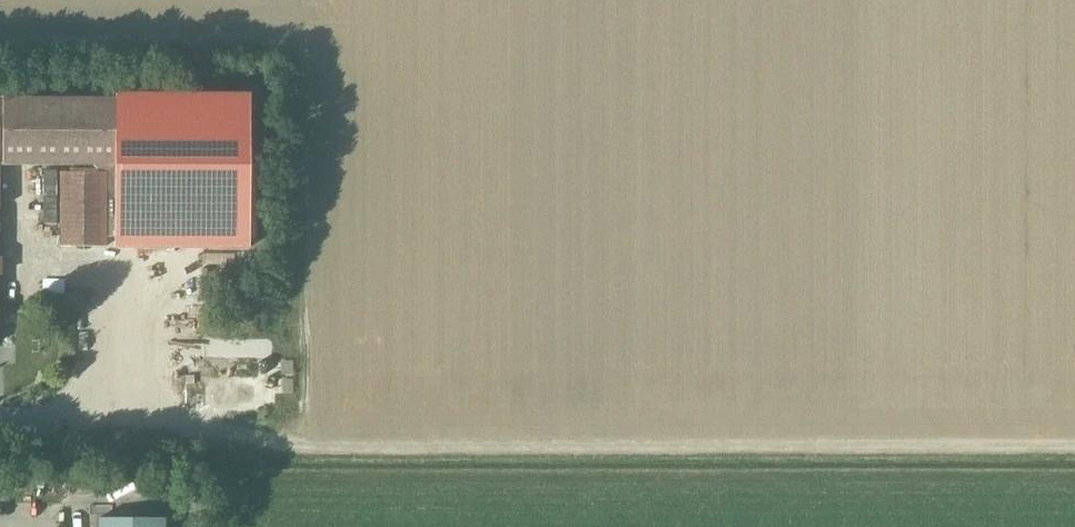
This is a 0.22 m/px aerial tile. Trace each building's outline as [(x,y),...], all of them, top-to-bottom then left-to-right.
[(96,173),(105,173),(105,190),(114,190),(114,96),(0,97),(0,164),(96,164),(96,173)] [(105,173),(96,173),(60,173),(60,245),(106,245),(106,236),(114,236),(114,246),(249,245),(249,96),(114,96),(114,190),(105,190),(105,173)] [(165,517),(98,517),(98,526),(165,526),(165,517)]
